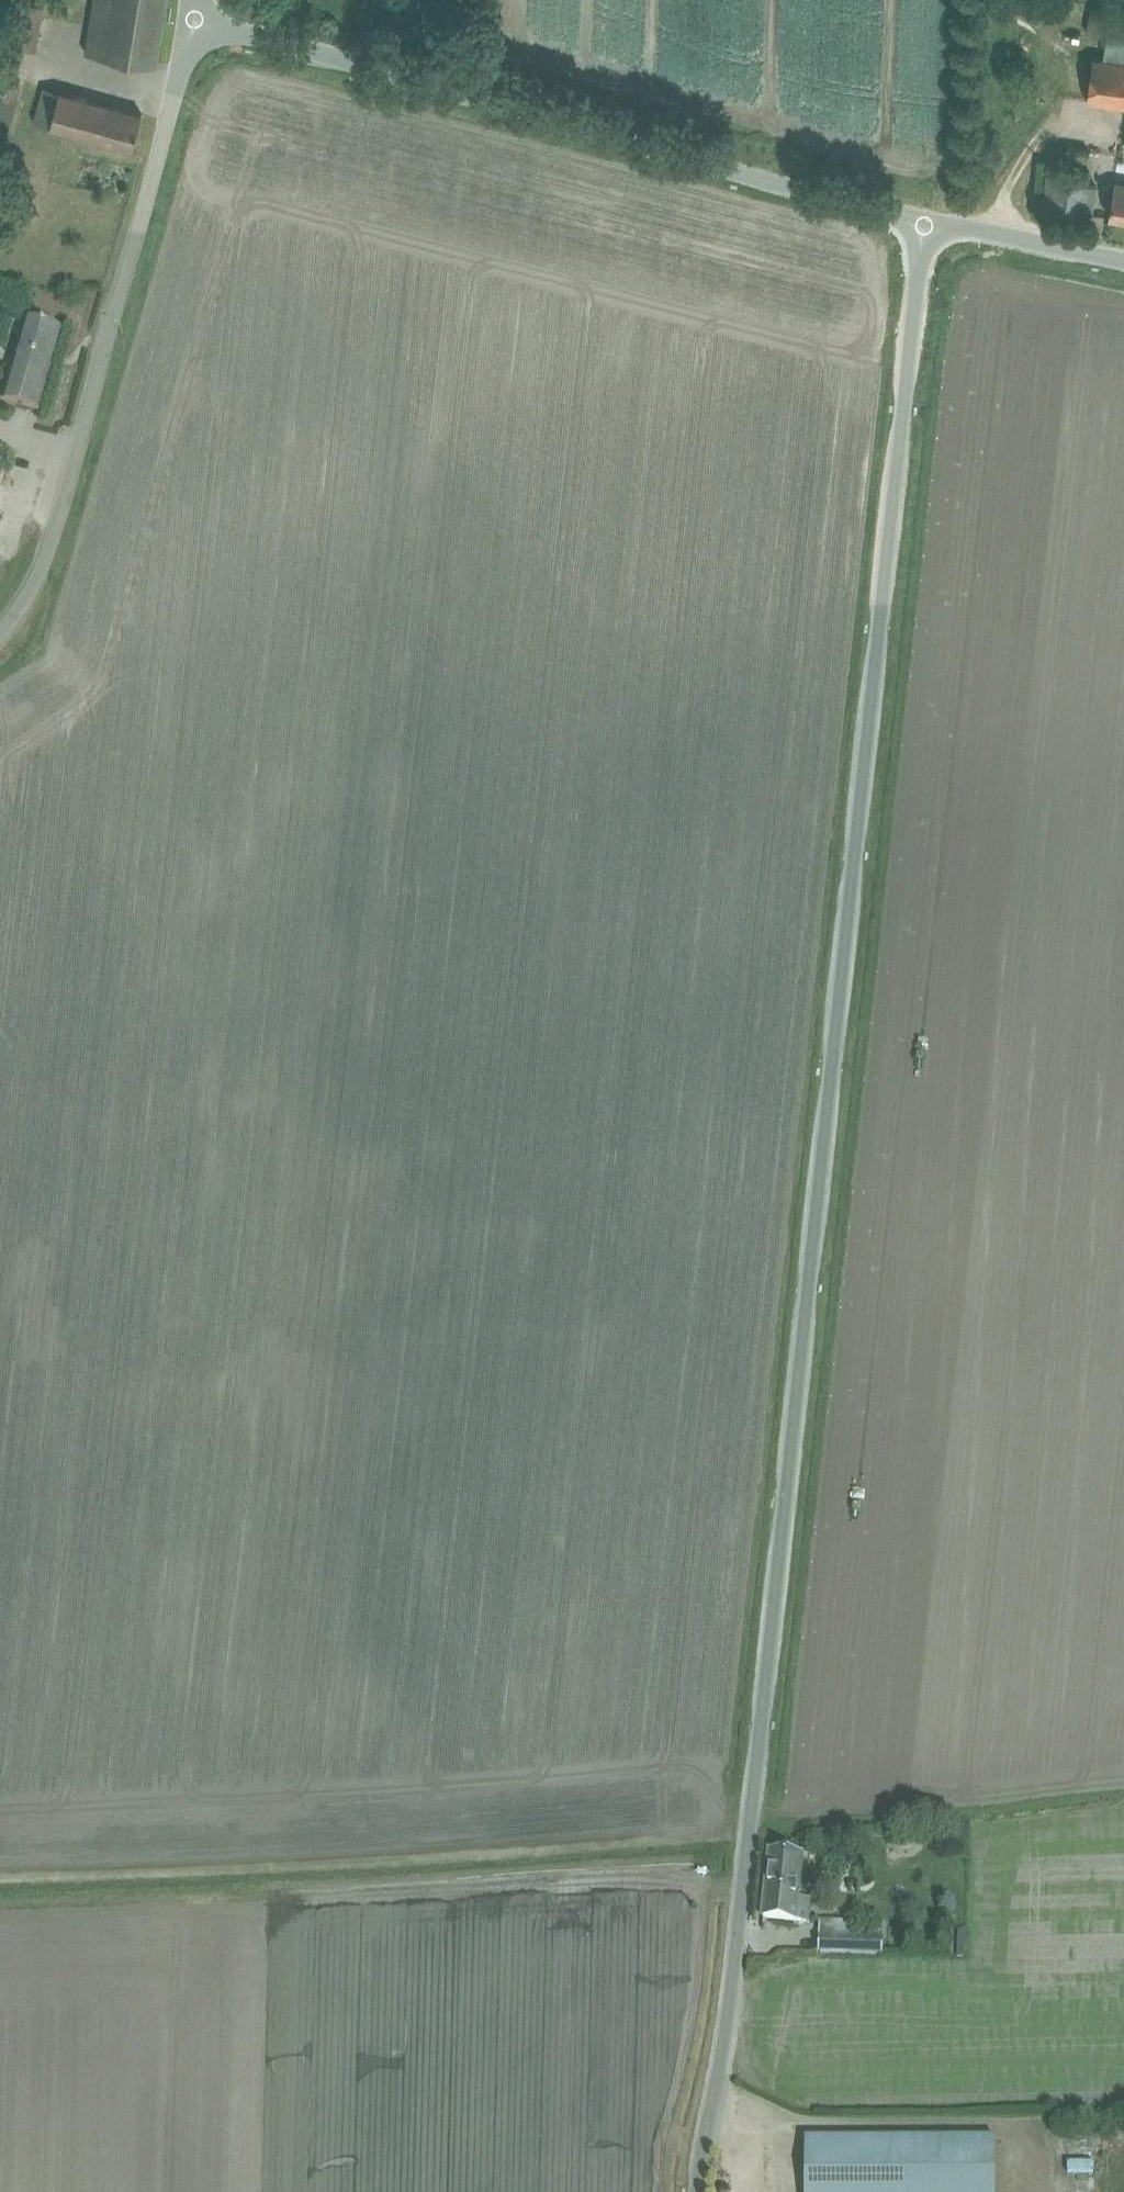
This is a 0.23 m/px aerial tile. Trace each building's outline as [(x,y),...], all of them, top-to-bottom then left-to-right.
[(87,52),(156,63),(166,0),(96,0),(87,52)] [(38,48),(44,5),(10,1),(5,44),(38,48)] [(1123,37),(1123,10),(1092,4),(1087,31),(1123,37)] [(1123,104),(1123,60),(1091,57),(1087,100),(1123,104)] [(142,113),(121,107),(42,86),(32,121),(112,142),(133,148),(142,113)] [(1052,206),(1092,213),(1096,185),(1084,183),(1089,150),(1067,146),(1064,161),(1044,158),(1042,168),(1047,169),(1041,211),(1051,212),(1052,206)] [(1115,179),(1109,216),(1123,218),(1123,180),(1115,179)] [(40,415),(63,332),(26,321),(3,405),(40,415)] [(763,1917),(785,1920),(809,1922),(811,1902),(795,1900),(800,1855),(770,1851),(763,1917)] [(819,1952),(829,1952),(852,1954),(883,1955),(883,1938),(850,1937),(850,1921),(820,1920),(819,1952)] [(995,2137),(827,2138),(805,2138),(805,2191),(995,2191),(995,2137)] [(1066,2174),(1092,2173),(1091,2160),(1065,2161),(1066,2174)]
